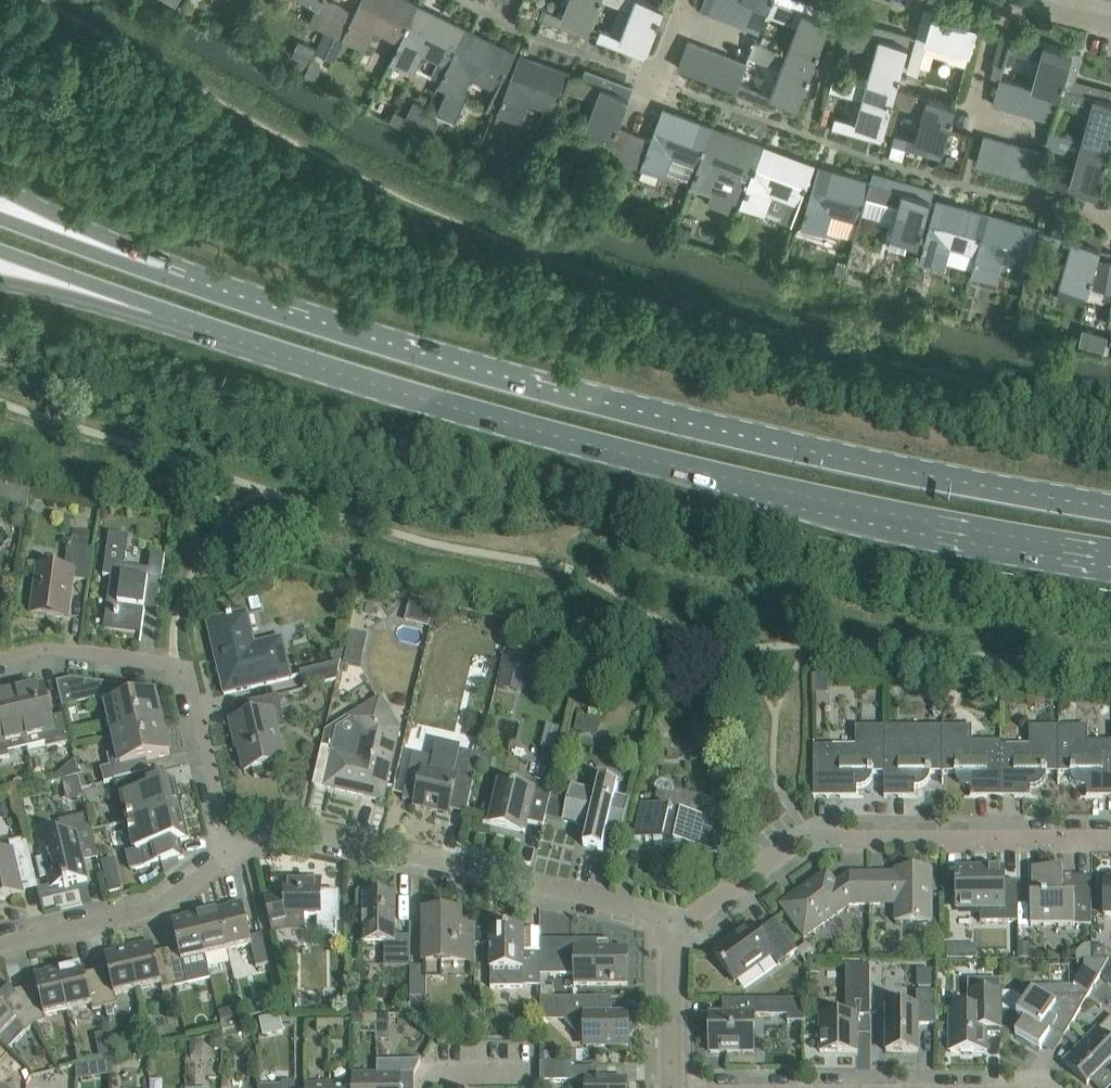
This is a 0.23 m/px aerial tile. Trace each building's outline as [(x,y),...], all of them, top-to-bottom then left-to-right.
[(320,1),(310,20),(323,26),(335,2),(330,0),(318,0),(320,1)] [(420,5),(409,0),(361,0),(355,12),(346,7),(334,32),(333,33),(326,30),(316,52),(335,61),(346,38),(366,48),(376,28),(403,41),(420,5)] [(565,15),(544,6),(540,16),(587,34),(600,0),(571,0),(565,15)] [(664,5),(652,0),(608,0),(633,9),(622,37),(601,29),(598,38),(645,56),(659,20),(660,21),(662,15),(661,15),(664,5)] [(717,0),(704,0),(700,8),(713,13),(717,0)] [(732,0),(717,0),(713,13),(725,18),(732,0)] [(745,0),(732,0),(725,18),(737,22),(745,0)] [(757,1),(754,0),(745,0),(737,22),(748,26),(757,1)] [(833,12),(803,0),(780,0),(780,1),(777,0),(771,0),(769,6),(767,12),(799,25),(788,52),(755,39),(755,40),(814,62),(818,53),(819,53),(821,48),(820,47),(833,12)] [(757,1),(748,26),(759,30),(760,31),(767,12),(769,6),(757,1)] [(334,32),(346,7),(335,2),(323,26),(334,32)] [(451,64),(468,29),(420,5),(403,41),(393,61),(415,71),(425,51),(451,64)] [(978,23),(976,23),(968,20),(968,19),(963,18),(962,19),(926,9),(909,70),(918,72),(928,38),(971,50),(978,23)] [(896,87),(911,35),(862,22),(860,31),(847,27),(843,42),(878,52),(870,79),(896,87)] [(516,52),(468,29),(451,64),(441,84),(448,88),(438,110),(456,119),(470,90),(465,88),(472,75),(498,88),(516,52)] [(1004,31),(995,62),(1004,65),(1009,48),(1013,33),(1004,31)] [(691,71),(701,45),(688,40),(678,66),(691,71)] [(810,72),(814,62),(755,40),(750,54),(783,67),(773,94),(751,85),(748,95),(795,113),(808,77),(810,78),(812,72),(810,72)] [(1081,52),(1077,51),(1046,42),(1034,85),(1033,87),(1035,88),(1048,92),(1060,95),(1063,87),(1071,89),(1074,80),(1081,52)] [(702,75),(712,49),(701,45),(691,71),(702,75)] [(714,80),(724,53),(712,49),(702,75),(714,80)] [(725,84),(736,58),(724,53),(714,80),(725,84)] [(568,88),(573,73),(520,54),(499,112),(523,121),(530,101),(560,111),(568,88)] [(748,62),(736,58),(725,84),(738,89),(748,62)] [(892,101),(894,102),(896,96),(894,95),(896,87),(870,79),(836,69),(832,85),(866,94),(858,122),(836,116),(833,125),(882,139),(892,101)] [(633,87),(623,83),(586,70),(583,77),(573,73),(568,88),(600,100),(589,128),(616,138),(610,153),(621,157),(631,132),(619,127),(620,123),(619,123),(633,87)] [(1006,107),(1012,79),(1000,76),(993,103),(1006,107)] [(1017,110),(1024,83),(1012,79),(1006,107),(1017,110)] [(1074,80),(1071,89),(1063,87),(1060,95),(1061,95),(1059,102),(1092,111),(1084,139),(1110,147),(1110,146),(1110,90),(1074,80)] [(1028,113),(1035,88),(1033,87),(1034,85),(1024,83),(1017,110),(1028,113)] [(942,156),(950,125),(952,119),(953,119),(954,114),(953,113),(956,103),(896,87),(894,95),(896,96),(894,102),(925,111),(917,139),(896,133),(893,142),(942,156)] [(1041,116),(1048,92),(1035,88),(1028,113),(1041,116)] [(1048,92),(1041,116),(1054,120),(1059,102),(1061,95),(1060,95),(1048,92)] [(406,114),(401,125),(415,132),(428,106),(414,99),(406,114)] [(702,163),(715,127),(663,108),(651,139),(642,136),(632,161),(635,162),(666,174),(674,153),(702,163)] [(752,182),(764,146),(715,127),(702,163),(694,184),(716,193),(724,172),(752,182)] [(1108,156),(1110,147),(1084,139),(1050,130),(1045,144),(1081,154),(1073,182),(1050,176),(1048,185),(1096,198),(1107,161),(1108,162),(1109,157),(1108,156)] [(632,161),(642,136),(631,132),(621,157),(627,159),(632,161)] [(990,166),(998,139),(984,135),(977,162),(990,166)] [(1002,169),(1009,142),(998,139),(990,166),(1002,169)] [(1014,172),(1021,145),(1009,142),(1002,169),(1014,172)] [(1025,176),(1033,148),(1021,145),(1014,172),(1025,176)] [(815,164),(764,146),(752,182),(744,203),(766,212),(774,190),(789,195),(781,218),(793,222),(815,164)] [(1045,152),(1033,148),(1025,176),(1038,179),(1045,152)] [(483,150),(478,160),(487,164),(491,154),(483,150)] [(627,159),(622,173),(630,176),(635,162),(632,161),(627,159)] [(819,166),(813,187),(802,224),(826,231),(831,210),(861,218),(871,180),(819,166)] [(880,183),(876,198),(902,205),(894,234),(921,241),(924,230),(925,231),(927,226),(923,225),(933,189),(885,175),(883,183),(880,183)] [(979,252),(991,214),(937,199),(921,258),(946,265),(951,244),(979,252)] [(1039,245),(1043,228),(991,214),(979,252),(973,273),(997,280),(1003,258),(1033,266),(1039,245)] [(682,223),(679,231),(688,235),(691,226),(682,223)] [(1097,259),(1103,236),(1055,223),(1053,231),(1043,228),(1039,245),(1071,253),(1060,293),(1086,300),(1089,289),(1105,293),(1106,288),(1110,289),(1110,261),(1097,259)] [(839,259),(835,273),(845,275),(848,261),(839,259)] [(1004,317),(1001,329),(1014,332),(1017,320),(1004,317)] [(146,600),(159,602),(165,557),(151,555),(149,570),(125,567),(130,537),(109,534),(103,577),(116,579),(112,606),(118,606),(115,627),(142,631),(146,600)] [(89,582),(92,561),(94,549),(69,545),(65,569),(37,566),(31,615),(69,620),(74,580),(89,582)] [(227,617),(207,622),(215,654),(217,654),(219,663),(217,663),(224,695),(245,690),(291,679),(286,658),(281,637),(254,643),(247,611),(232,615),(227,616),(227,617)] [(343,654),(332,656),(333,665),(341,663),(343,654)] [(333,665),(299,673),(303,689),(337,681),(341,663),(333,665)] [(57,683),(63,709),(105,698),(114,737),(162,725),(156,696),(123,704),(119,687),(72,680),(57,683)] [(44,686),(15,693),(28,751),(28,752),(46,748),(46,749),(71,743),(64,716),(52,719),(44,686)] [(15,693),(0,697),(0,760),(10,757),(9,755),(28,751),(15,693)] [(286,729),(278,696),(236,706),(239,720),(231,722),(237,750),(239,749),(245,773),(253,771),(255,778),(256,778),(254,770),(276,765),(277,773),(279,773),(277,765),(285,763),(278,731),(286,729)] [(400,729),(380,698),(350,717),(361,734),(356,738),(326,731),(313,784),(383,800),(400,729)] [(169,755),(162,725),(114,737),(118,754),(107,757),(109,768),(101,770),(105,784),(114,782),(140,776),(137,763),(169,755)] [(872,779),(873,774),(884,774),(885,774),(885,742),(886,742),(886,727),(856,727),(856,747),(814,747),(814,798),(857,798),(857,788),(862,788),(866,786),(870,783),(872,779)] [(930,779),(931,774),(943,774),(943,727),(914,727),(914,747),(886,747),(886,742),(885,742),(885,774),(884,774),(884,798),(915,798),(915,788),(920,788),(924,786),(928,783),(930,779)] [(1001,798),(1001,742),(973,742),(973,727),(943,727),(943,774),(955,774),(956,779),(958,783),(962,786),(966,788),(971,788),(971,798),(1001,798)] [(1046,779),(1047,774),(1059,774),(1059,727),(1029,727),(1029,747),(1002,747),(1002,742),(1001,742),(1001,798),(1031,798),(1031,788),(1036,788),(1040,786),(1044,783),(1046,779)] [(1088,742),(1088,727),(1059,727),(1059,774),(1071,774),(1072,779),(1074,783),(1078,786),(1082,788),(1087,788),(1087,798),(1110,798),(1110,742),(1088,742)] [(480,757),(458,752),(455,764),(414,755),(403,800),(416,803),(415,808),(449,815),(449,811),(466,815),(480,757)] [(158,771),(140,776),(114,782),(118,799),(123,798),(129,823),(180,810),(173,782),(176,782),(176,781),(161,784),(158,771)] [(544,827),(549,806),(553,787),(517,779),(515,789),(500,786),(493,814),(485,812),(482,823),(525,833),(527,823),(544,827)] [(622,836),(627,814),(630,800),(613,797),(616,786),(613,785),(610,779),(603,783),(598,782),(595,792),(571,787),(562,822),(588,828),(584,847),(603,851),(607,832),(622,836)] [(677,846),(689,795),(659,788),(654,809),(642,806),(634,840),(663,847),(664,843),(677,846)] [(779,799),(773,790),(764,797),(770,806),(779,799)] [(718,856),(723,834),(725,826),(720,824),(725,803),(689,795),(677,846),(718,856)] [(187,839),(180,810),(129,823),(131,831),(129,831),(130,836),(132,835),(136,852),(128,854),(132,871),(162,864),(165,876),(180,865),(175,843),(189,839),(189,838),(187,839)] [(44,857),(35,859),(40,880),(53,877),(56,888),(88,881),(84,863),(81,853),(95,850),(97,860),(98,860),(91,828),(88,814),(58,821),(61,837),(41,842),(44,857)] [(31,860),(27,841),(10,845),(11,852),(0,855),(0,902),(23,896),(20,885),(36,881),(31,860)] [(884,879),(870,879),(870,905),(880,905),(883,900),(896,900),(896,923),(932,923),(932,870),(896,870),(896,875),(884,875),(884,879)] [(981,910),(981,923),(1018,923),(1018,882),(1005,882),(1005,870),(986,870),(986,873),(973,873),(973,870),(960,870),(960,874),(957,874),(957,910),(981,910)] [(1092,927),(1092,883),(1064,883),(1064,870),(1033,870),(1033,897),(1031,897),(1031,927),(1092,927)] [(870,912),(870,905),(870,879),(853,879),(850,876),(836,886),(827,873),(782,906),(804,938),(850,905),(862,905),(862,912),(870,912)] [(321,896),(321,880),(285,880),(285,896),(266,900),(274,935),(288,932),(304,931),(304,918),(321,918),(321,923),(337,923),(337,904),(332,899),(332,896),(321,896)] [(395,937),(396,897),(388,889),(362,889),(356,894),(356,911),(360,915),(364,916),(364,944),(385,944),(385,968),(410,968),(410,937),(395,937)] [(229,909),(219,911),(228,952),(251,946),(257,968),(269,965),(262,936),(250,938),(242,904),(228,907),(229,909)] [(209,912),(196,915),(205,957),(228,952),(219,911),(209,914),(209,912)] [(424,968),(410,968),(411,1009),(427,1009),(427,980),(441,980),(441,964),(475,964),(475,949),(475,927),(462,927),(462,913),(424,913),(424,968)] [(180,955),(168,958),(175,987),(188,984),(183,962),(205,957),(196,915),(182,918),(183,920),(172,922),(180,955)] [(778,966),(798,952),(776,921),(758,934),(752,927),(715,954),(735,982),(772,956),(778,966)] [(491,931),(491,952),(491,987),(541,987),(541,976),(541,953),(523,953),(523,931),(491,931)] [(541,941),(541,953),(541,976),(575,976),(575,986),(627,985),(627,951),(612,951),(612,947),(596,947),(596,941),(541,941)] [(142,945),(128,948),(138,990),(161,985),(163,990),(175,987),(168,958),(156,960),(153,945),(142,947),(142,945)] [(961,945),(947,945),(947,959),(961,959),(961,945)] [(110,976),(98,979),(105,1008),(118,1005),(116,996),(138,990),(128,948),(115,951),(116,953),(105,956),(110,976)] [(1101,976),(1110,984),(1110,962),(1110,961),(1101,976)] [(72,966),(59,969),(69,1011),(91,1006),(93,1011),(105,1008),(98,979),(86,981),(83,965),(72,968),(72,966)] [(858,1052),(858,1016),(871,1016),(871,966),(846,966),(846,1016),(820,1016),(820,1053),(858,1052)] [(39,992),(19,997),(34,1025),(47,1022),(46,1016),(69,1011),(59,969),(45,972),(46,974),(35,977),(39,992)] [(1065,1037),(1089,995),(1100,977),(1085,969),(1074,987),(1034,987),(1032,990),(1026,1001),(1018,1016),(1017,1017),(1025,1021),(1016,1037),(1040,1051),(1053,1030),(1065,1037)] [(1001,994),(1001,993),(1001,981),(971,981),(971,993),(971,1010),(951,1010),(951,1052),(986,1052),(986,1031),(986,1021),(1001,1021),(1001,1011),(1001,994)] [(9,1050),(25,1034),(34,1025),(19,997),(10,984),(0,994),(0,1042),(9,1050)] [(887,1008),(887,1052),(918,1052),(918,1026),(936,1026),(936,993),(917,993),(917,1008),(887,1008)] [(1014,994),(1001,994),(1001,1011),(1010,1011),(1018,1016),(1026,1001),(1014,994)] [(627,1016),(612,1016),(602,1016),(602,998),(540,998),(541,1022),(565,1022),(565,1025),(580,1040),(583,1040),(583,1046),(627,1046),(627,1016)] [(805,1023),(805,1001),(723,1001),(723,1015),(710,1015),(710,1053),(754,1053),(754,1017),(788,1017),(788,1023),(805,1023)] [(377,1027),(377,1016),(364,1016),(364,1027),(377,1027)] [(390,1016),(377,1016),(377,1027),(390,1027),(390,1016)] [(1065,1064),(1087,1086),(1090,1082),(1106,1067),(1110,1072),(1110,1017),(1097,1031),(1065,1064)] [(223,1034),(236,1030),(234,1020),(221,1023),(223,1034)] [(330,1022),(317,1022),(317,1032),(330,1032),(330,1022)] [(343,1022),(330,1022),(330,1032),(343,1032),(343,1022)] [(113,1045),(99,1048),(102,1061),(116,1058),(113,1045)] [(540,1063),(540,1082),(586,1082),(586,1087),(627,1087),(627,1081),(595,1081),(595,1069),(569,1069),(569,1064),(540,1063)] [(377,1075),(353,1075),(353,1085),(354,1085),(354,1087),(377,1087),(377,1075)] [(377,1075),(377,1087),(402,1087),(402,1075),(377,1075)]
